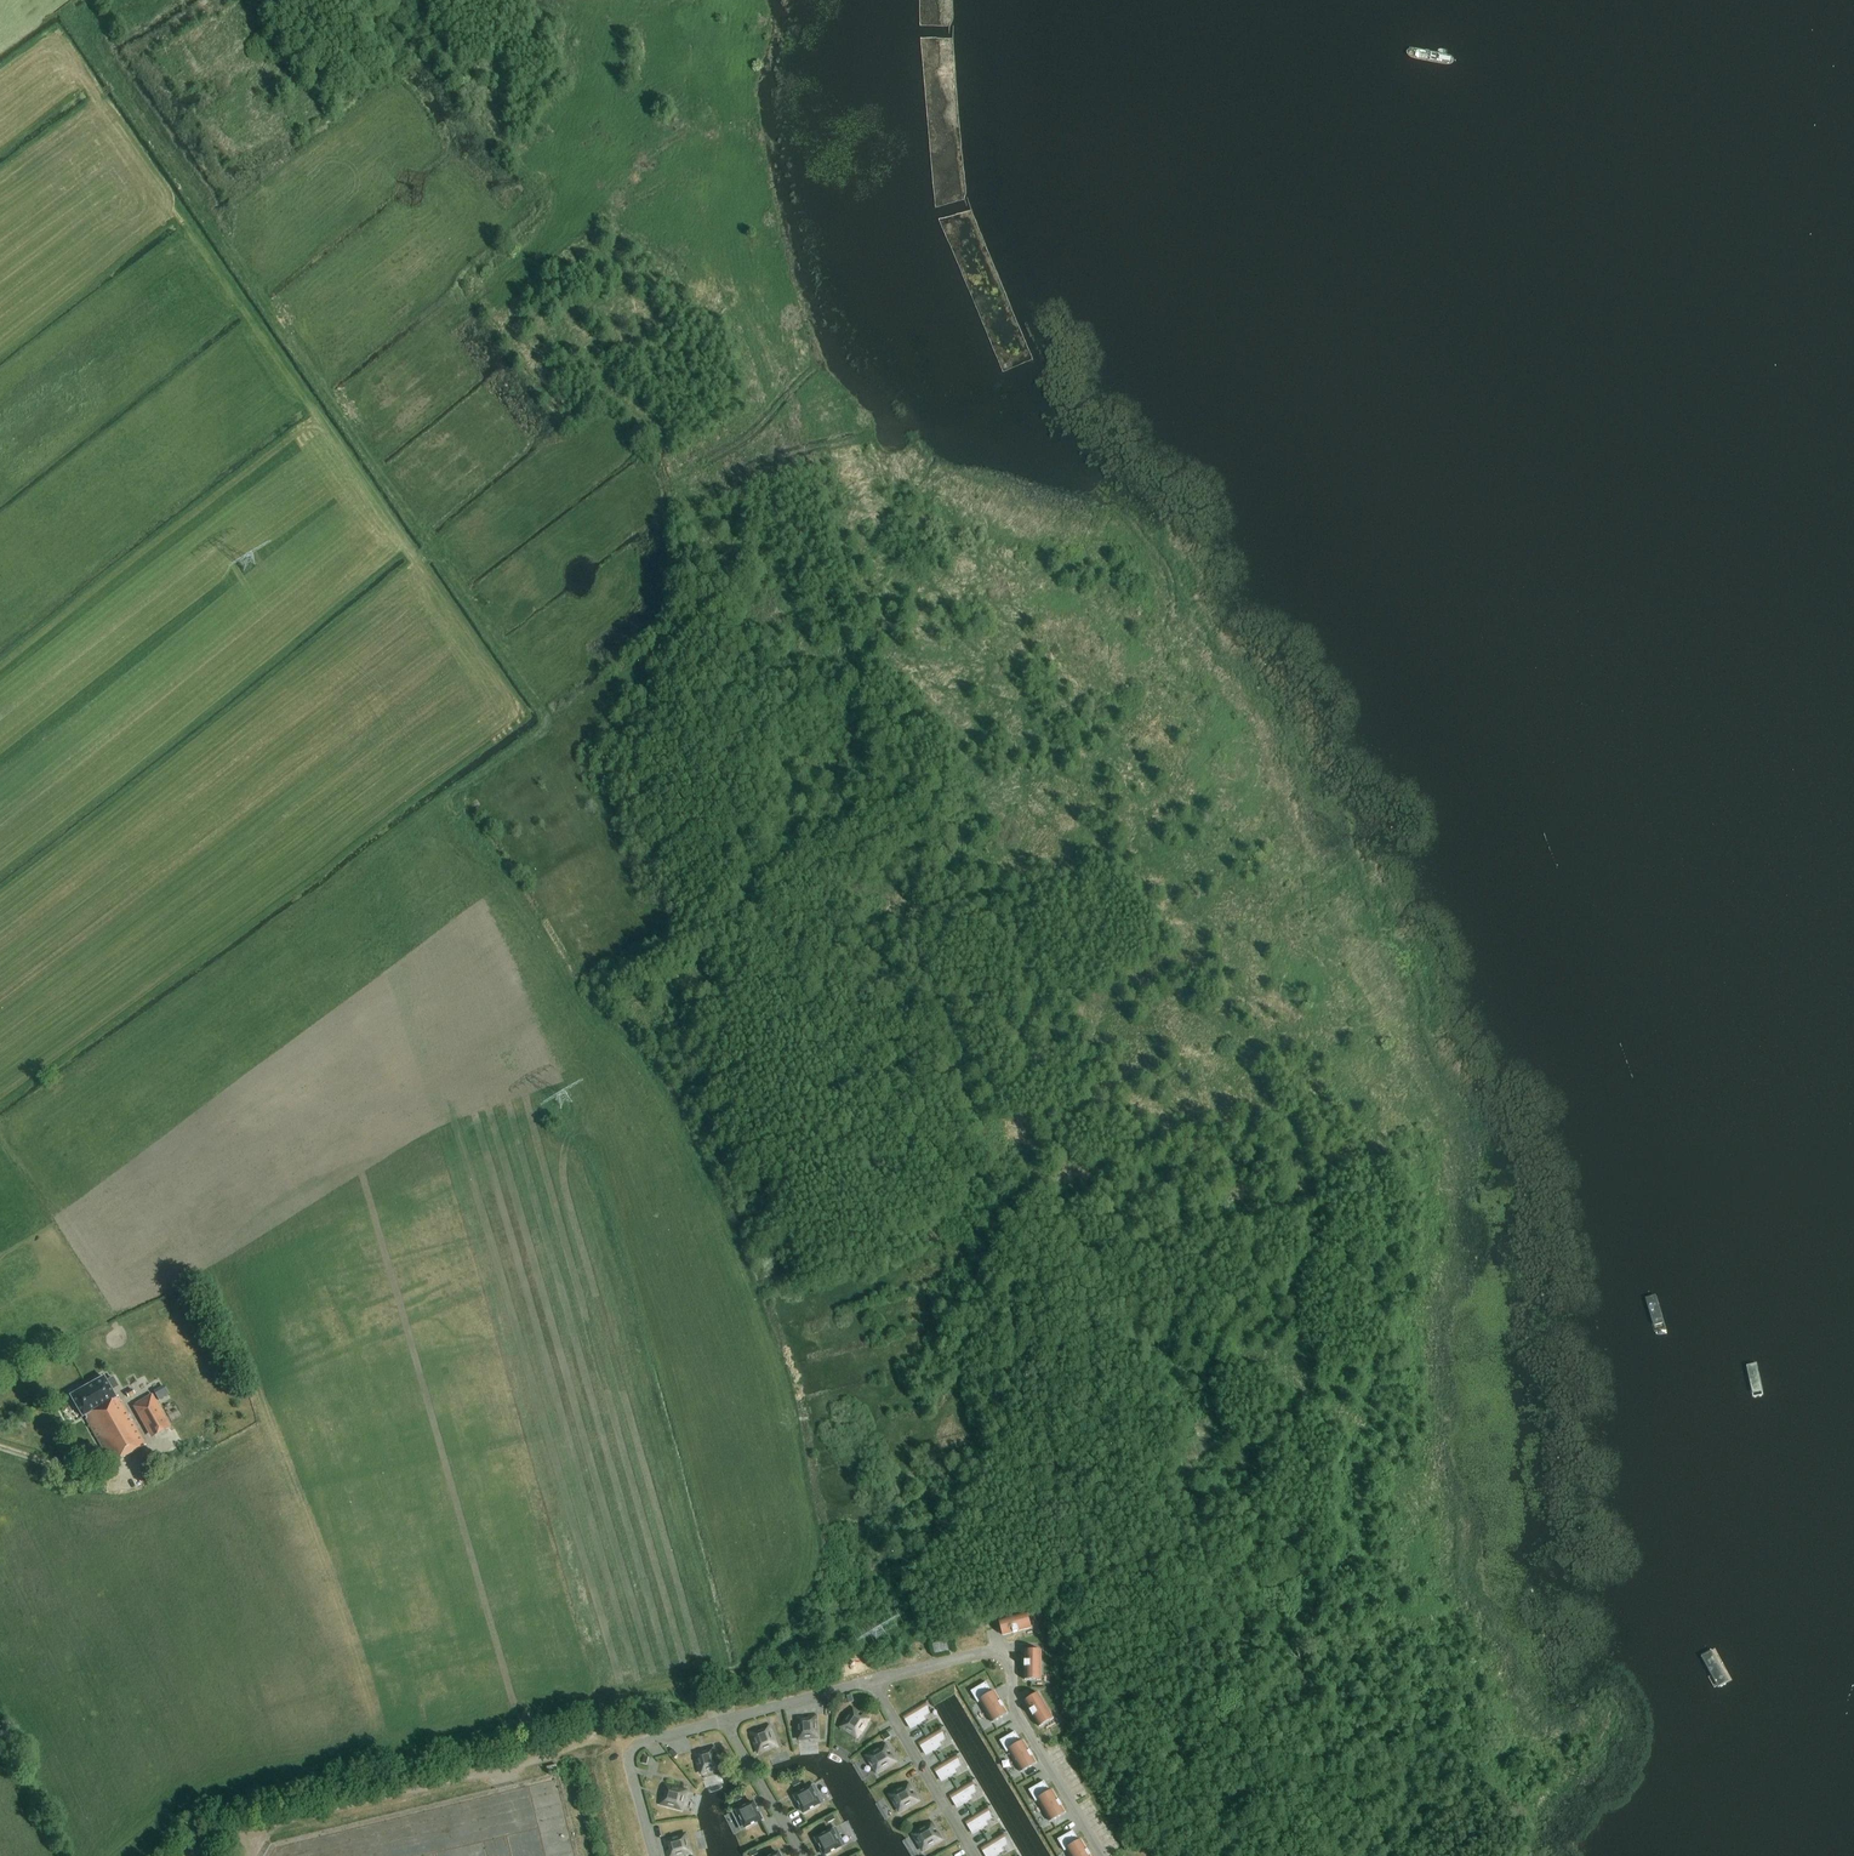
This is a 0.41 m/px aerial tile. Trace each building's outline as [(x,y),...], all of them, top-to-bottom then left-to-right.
[(112,1391),(119,1387),(113,1378),(106,1382),(104,1378),(71,1397),(83,1418),(84,1417),(112,1465),(145,1446),(118,1399),(117,1400),(112,1391)] [(129,1398),(135,1395),(132,1389),(126,1393),(129,1398)] [(169,1396),(165,1389),(156,1394),(160,1401),(169,1396)] [(171,1427),(153,1394),(134,1405),(152,1438),(171,1427)] [(999,1620),(1003,1635),(1031,1627),(1027,1612),(999,1620)] [(947,1639),(932,1643),(935,1653),(949,1650),(947,1639)] [(1026,1650),(1025,1680),(1041,1680),(1041,1651),(1026,1650)] [(987,1682),(972,1691),(978,1702),(981,1701),(993,1722),(1009,1713),(996,1691),(993,1693),(987,1682)] [(1025,1701),(1040,1726),(1053,1718),(1039,1693),(1025,1701)] [(923,1703),(904,1715),(912,1728),(925,1721),(923,1717),(929,1714),(923,1703)] [(859,1715),(853,1711),(843,1726),(858,1737),(869,1721),(863,1717),(861,1719),(858,1717),(859,1715)] [(799,1737),(817,1735),(816,1716),(797,1718),(799,1737)] [(759,1730),(752,1732),(759,1750),(776,1743),(770,1726),(763,1728),(764,1731),(760,1732),(759,1730)] [(938,1730),(919,1742),(927,1755),(940,1748),(938,1745),(945,1741),(938,1730)] [(1016,1731),(1000,1740),(1007,1752),(1009,1751),(1022,1772),(1038,1763),(1025,1741),(1022,1742),(1016,1731)] [(879,1771),(895,1761),(886,1745),(869,1755),(879,1771)] [(703,1751),(696,1753),(701,1771),(720,1766),(714,1748),(707,1750),(708,1752),(704,1753),(703,1751)] [(670,1752),(675,1758),(678,1755),(673,1749),(670,1752)] [(955,1756),(935,1768),(943,1781),(956,1774),(955,1771),(961,1767),(955,1756)] [(557,1764),(548,1766),(549,1773),(559,1771),(557,1764)] [(799,1778),(792,1782),(795,1787),(801,1783),(799,1778)] [(1045,1781),(1030,1790),(1036,1801),(1038,1800),(1051,1821),(1067,1812),(1054,1790),(1051,1792),(1045,1781)] [(970,1782),(951,1794),(959,1807),(972,1800),(970,1796),(977,1793),(970,1782)] [(902,1810),(918,1800),(909,1784),(892,1794),(902,1810)] [(665,1785),(660,1803),(678,1808),(683,1790),(665,1785)] [(804,1813),(820,1804),(812,1787),(795,1796),(804,1813)] [(745,1828),(762,1819),(754,1802),(737,1811),(745,1828)] [(985,1809),(966,1821),(974,1834),(987,1826),(985,1823),(992,1819),(985,1809)] [(833,1814),(827,1817),(829,1822),(836,1819),(833,1814)] [(925,1849),(941,1839),(932,1823),(916,1833),(925,1849)] [(833,1830),(816,1839),(825,1855),(841,1847),(833,1830)] [(1058,1839),(1065,1851),(1067,1850),(1071,1855),(1092,1855),(1083,1840),(1080,1841),(1074,1831),(1058,1839)] [(664,1840),(669,1855),(678,1855),(687,1854),(683,1835),(664,1840)] [(982,1847),(988,1855),(997,1855),(1003,1852),(1001,1849),(1007,1846),(1001,1835),(982,1847)]
